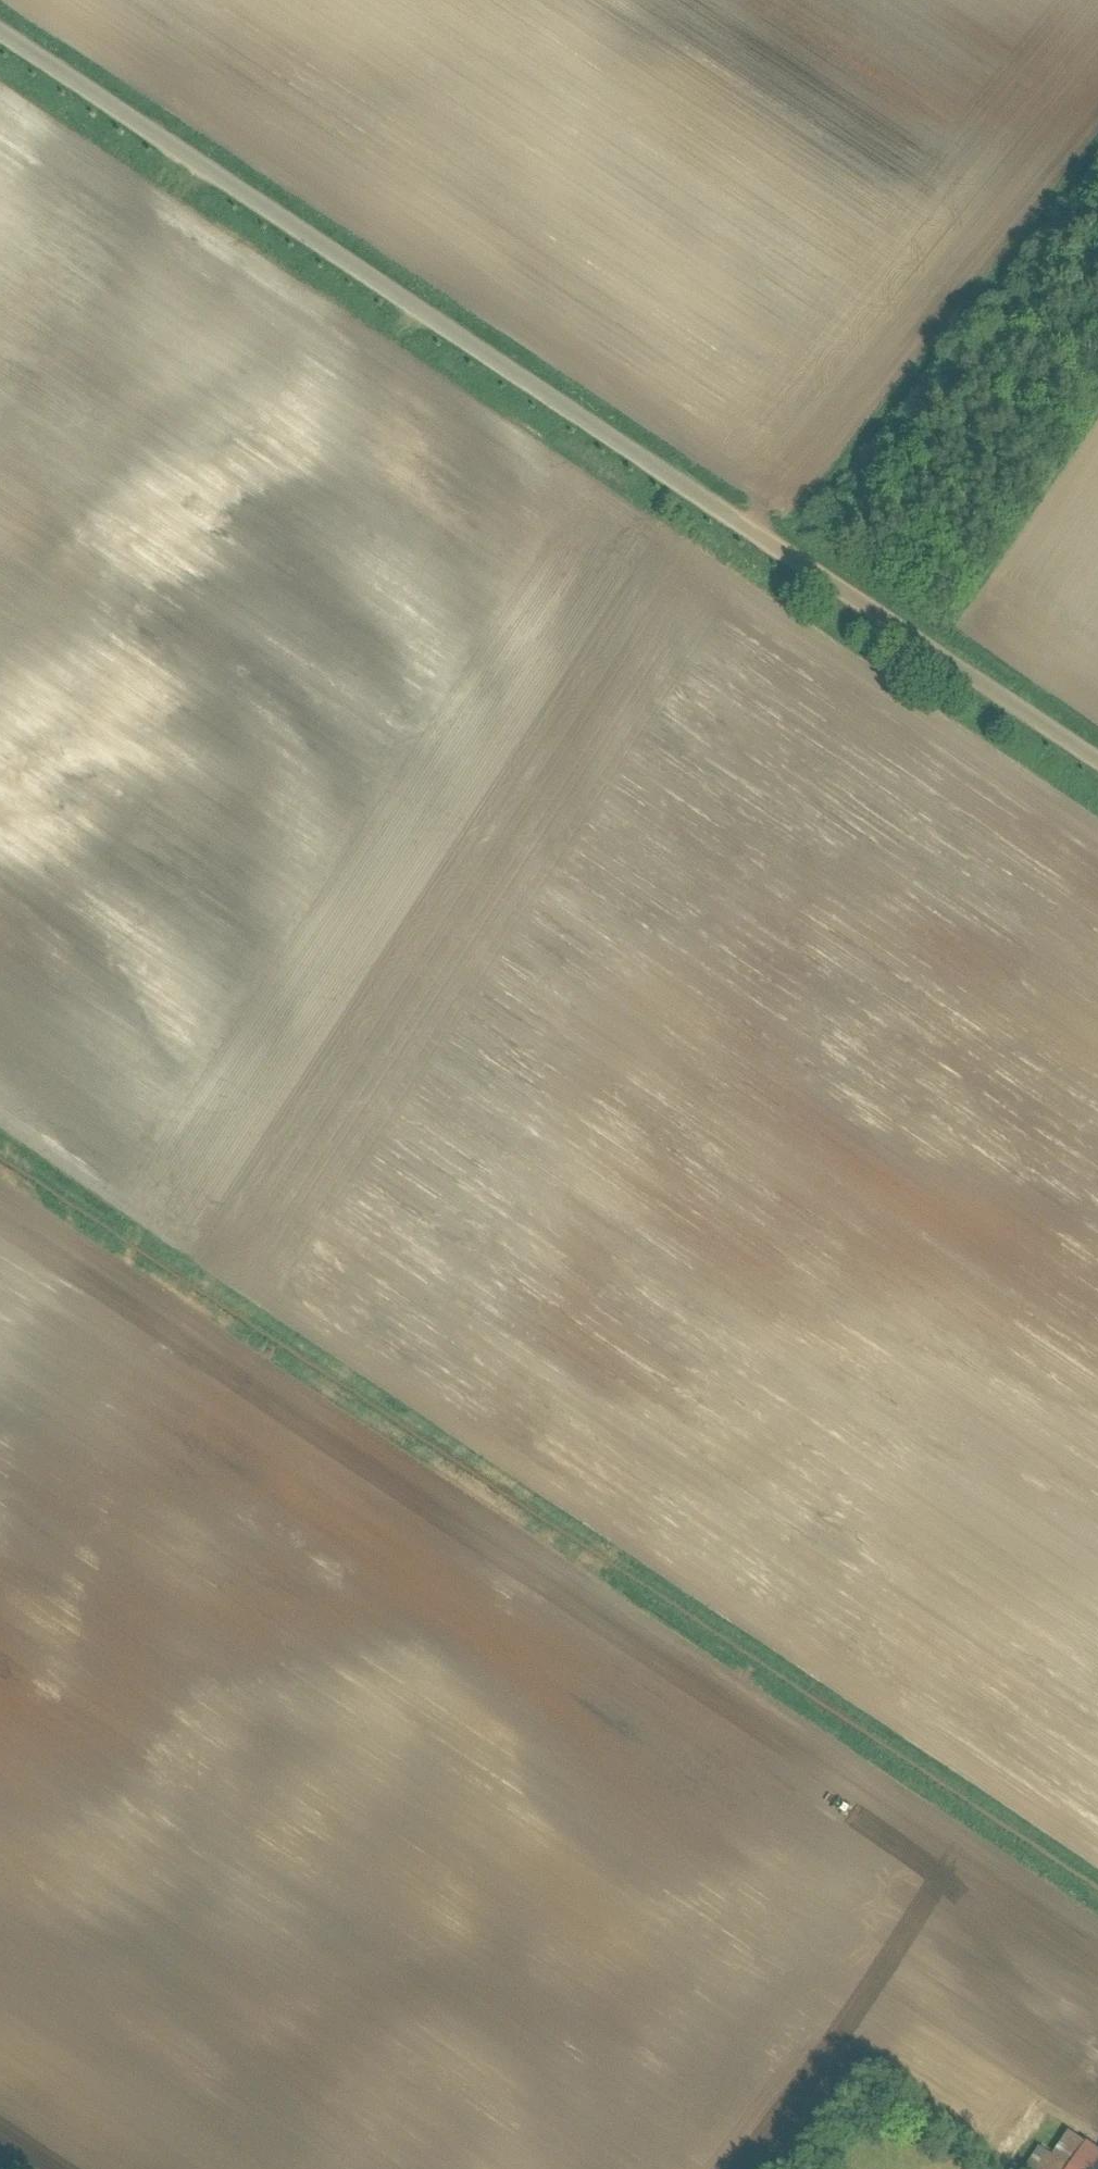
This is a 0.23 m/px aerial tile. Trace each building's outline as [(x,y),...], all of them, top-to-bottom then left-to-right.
[(1068,2128),(1041,2168),(1097,2168),(1097,2147),(1068,2128)]
